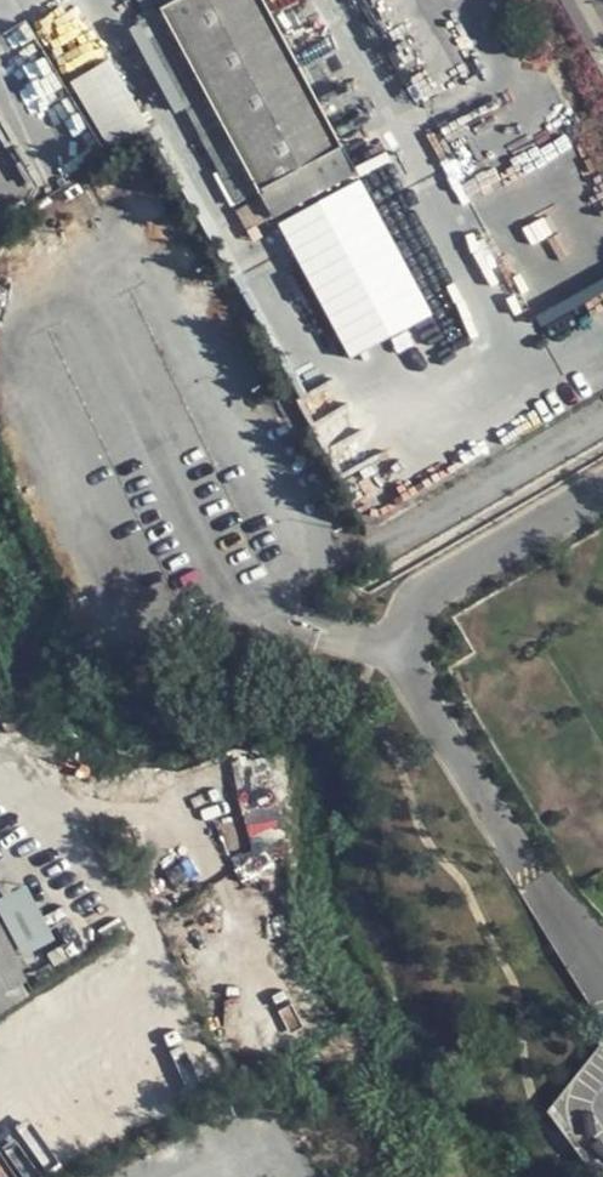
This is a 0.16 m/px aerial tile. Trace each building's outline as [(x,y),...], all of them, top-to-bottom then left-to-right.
[(274,221),(357,174),(264,0),(181,0),(140,22),(237,206),(260,194),(262,199),(273,219),(274,221)] [(112,52),(71,74),(111,144),(152,122),(112,52)] [(426,293),(357,174),(274,221),(341,341),(426,293)] [(247,234),(273,219),(262,199),(236,214),(247,234)] [(35,994),(0,926),(0,1016),(35,994)]
